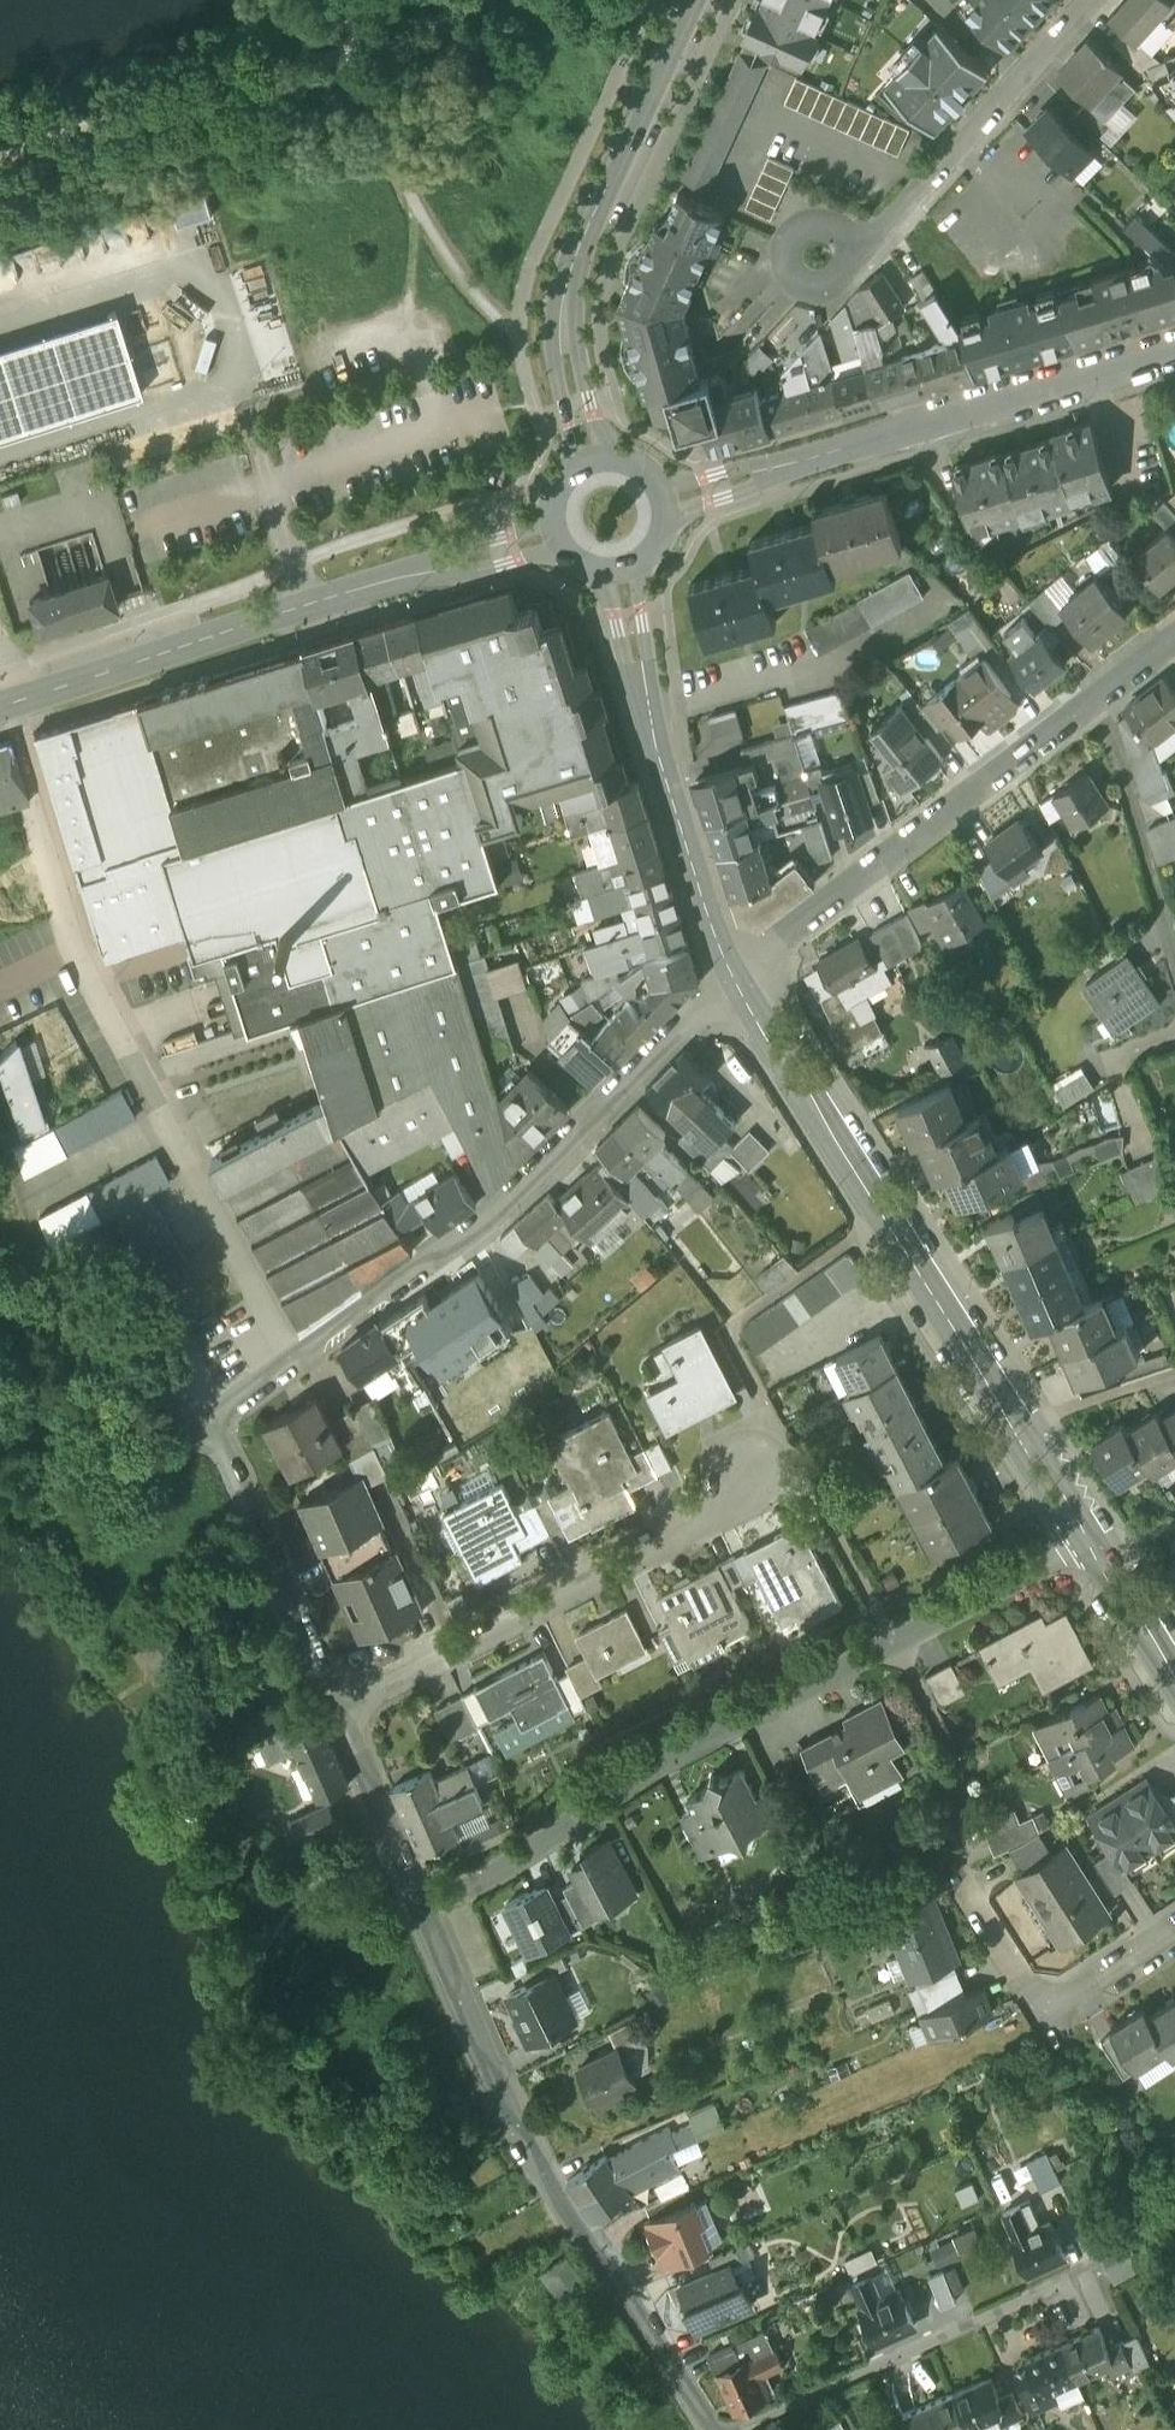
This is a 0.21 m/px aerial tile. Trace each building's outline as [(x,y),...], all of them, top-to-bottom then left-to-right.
[(829,0),(759,0),(754,12),(752,11),(744,26),(747,27),(743,36),(747,38),(777,52),(804,64),(819,31),(816,30),(829,0)] [(1033,22),(1008,0),(965,0),(960,5),(1009,49),(1033,22)] [(1033,22),(1053,0),(1008,0),(1033,22)] [(1160,15),(1172,2),(1170,0),(1125,0),(1109,18),(1124,32),(1136,42),(1138,40),(1160,15)] [(1174,21),(1174,0),(1170,0),(1172,2),(1160,15),(1169,24),(1174,21)] [(885,85),(935,130),(988,72),(938,26),(924,42),(923,41),(898,68),(900,69),(885,85)] [(1114,43),(1141,70),(1162,61),(1151,51),(1138,40),(1136,42),(1124,32),(1114,43)] [(767,63),(771,65),(777,52),(747,38),(741,51),(767,63)] [(1089,99),(1090,100),(1091,101),(1117,72),(1122,67),(1091,39),(1060,73),(1089,99)] [(718,102),(744,114),(767,63),(741,51),(718,102)] [(1135,88),(1117,72),(1091,101),(1090,100),(1087,103),(1106,120),(1106,119),(1135,88)] [(1169,105),(1174,103),(1174,73),(1151,82),(1169,105)] [(785,102),(899,155),(910,129),(841,97),(797,77),(785,102)] [(1076,113),(1099,136),(1111,123),(1106,119),(1106,120),(1087,103),(1090,100),(1089,99),(1076,113)] [(718,102),(712,115),(738,127),(744,114),(718,102)] [(1027,128),(1071,172),(1092,150),(1089,147),(1064,123),(1065,122),(1064,122),(1048,106),(1027,128)] [(1064,123),(1089,147),(1099,136),(1076,113),(1075,112),(1064,122),(1065,122),(1064,123)] [(683,178),(709,190),(738,127),(712,115),(683,178)] [(746,207),(771,218),(794,168),(769,156),(746,207)] [(724,213),(708,206),(696,200),(679,192),(668,215),(672,217),(668,226),(657,221),(657,222),(716,249),(722,237),(715,233),(724,213)] [(1136,213),(1125,224),(1161,260),(1168,267),(1174,265),(1174,252),(1136,213)] [(630,281),(619,303),(683,308),(692,289),(690,288),(709,247),(716,250),(716,249),(657,222),(649,239),(644,237),(641,240),(638,243),(635,247),(632,250),(627,261),(626,265),(626,270),(626,274),(625,279),(630,281)] [(1174,311),(1174,265),(1168,267),(1161,260),(1147,274),(1136,277),(1133,266),(1094,278),(1096,285),(1062,295),(1076,341),(1093,336),(1093,337),(1109,332),(1109,331),(1140,321),(1141,322),(1158,317),(1157,316),(1174,311)] [(264,269),(236,278),(261,357),(289,348),(264,269)] [(937,292),(930,279),(924,270),(911,278),(924,300),(937,292)] [(899,334),(894,318),(893,315),(905,306),(882,272),(879,273),(860,287),(880,319),(878,322),(895,347),(898,346),(903,344),(899,334)] [(847,302),(846,302),(854,326),(878,322),(880,319),(860,287),(847,302)] [(950,339),(919,348),(931,387),(975,373),(962,332),(958,327),(937,292),(924,300),(922,301),(942,333),(950,339)] [(1076,341),(1062,295),(1030,305),(1028,298),(993,309),(995,316),(958,327),(962,332),(975,373),(1026,358),(1077,342),(1076,341)] [(863,353),(854,326),(846,302),(833,317),(836,327),(834,328),(844,359),(863,353)] [(691,334),(683,308),(619,303),(628,333),(623,334),(623,339),(622,344),(622,348),(622,352),(626,364),(628,368),(630,371),(633,375),(636,378),(640,377),(646,396),(651,394),(657,417),(673,412),(679,431),(704,424),(711,447),(743,438),(730,393),(727,382),(728,382),(725,371),(701,378),(688,335),(691,334)] [(0,347),(0,438),(141,393),(115,310),(0,347)] [(894,318),(899,334),(910,329),(903,312),(894,318)] [(863,353),(863,355),(882,350),(882,351),(895,347),(878,322),(854,326),(863,353)] [(807,346),(813,366),(830,361),(820,331),(807,346)] [(906,342),(909,351),(919,349),(915,340),(906,342)] [(788,391),(787,391),(797,427),(821,420),(806,369),(813,366),(807,346),(783,371),(784,375),(782,375),(782,377),(784,377),(788,391)] [(878,403),(931,387),(919,348),(919,349),(909,351),(903,353),(902,356),(886,362),(882,351),(882,350),(863,355),(867,367),(878,403)] [(830,361),(813,366),(806,369),(821,420),(845,413),(834,377),(830,361)] [(867,367),(834,377),(845,413),(878,403),(867,367)] [(776,379),(781,393),(787,391),(788,391),(784,377),(782,377),(776,379)] [(744,442),(771,435),(761,401),(756,386),(730,393),(743,438),(744,442)] [(771,435),(797,427),(787,391),(781,393),(765,398),(761,401),(771,435)] [(1052,434),(1053,438),(1071,495),(1097,487),(1099,490),(1112,486),(1092,422),(1052,434)] [(1073,499),(1071,495),(1053,438),(1004,453),(1022,513),(1022,515),(1073,499)] [(992,522),(1022,513),(1004,453),(1003,451),(953,467),(972,531),(976,536),(992,522)] [(815,509),(818,520),(830,561),(887,544),(901,540),(886,488),(871,492),(815,509)] [(1,495),(4,507),(21,502),(17,490),(1,495)] [(1165,499),(1174,511),(1174,491),(1165,499)] [(1165,499),(1153,510),(1169,527),(1174,534),(1174,511),(1165,499)] [(832,568),(830,561),(818,520),(751,540),(758,563),(767,591),(793,583),(795,588),(807,584),(806,580),(833,571),(832,568)] [(1161,588),(1174,576),(1174,534),(1169,527),(1138,554),(1149,566),(1145,569),(1161,588)] [(944,533),(929,545),(937,554),(952,542),(944,533)] [(19,543),(21,573),(39,572),(96,568),(94,538),(19,543)] [(887,544),(830,561),(832,568),(903,546),(901,540),(887,544)] [(1101,543),(1087,555),(1101,573),(1116,561),(1101,543)] [(774,613),(767,591),(758,563),(693,583),(710,640),(712,640),(710,633),(734,625),(735,629),(748,625),(746,621),(774,613)] [(909,572),(858,600),(845,608),(809,628),(823,653),(872,626),(924,597),(909,572)] [(1045,587),(1060,605),(1078,590),(1063,572),(1045,587)] [(1066,611),(1090,640),(1125,611),(1096,575),(1078,590),(1060,605),(1066,611)] [(29,602),(39,633),(119,608),(116,598),(109,577),(29,602)] [(462,759),(484,830),(500,825),(524,818),(519,805),(539,798),(553,794),(560,792),(599,780),(603,793),(602,793),(603,794),(626,786),(626,784),(589,667),(577,671),(561,620),(555,622),(548,599),(519,608),(511,586),(417,615),(430,657),(436,677),(439,685),(465,678),(474,707),(485,739),(459,747),(462,759)] [(1045,587),(1040,592),(1060,616),(1066,611),(1060,605),(1045,587)] [(1050,624),(1060,616),(1040,592),(1030,600),(1048,623),(1050,624)] [(950,621),(979,662),(984,657),(985,658),(999,649),(971,609),(950,621)] [(390,623),(387,624),(400,666),(403,665),(415,661),(428,702),(443,697),(439,685),(436,677),(430,657),(417,615),(390,623)] [(1005,631),(1017,647),(1037,632),(1025,616),(1005,631)] [(1048,623),(1041,628),(1053,644),(1062,638),(1050,624),(1048,623)] [(397,667),(400,666),(387,624),(384,625),(356,633),(381,713),(382,715),(395,710),(383,671),(397,667)] [(1011,652),(1036,685),(1067,662),(1053,644),(1041,628),(1037,632),(1017,647),(1011,652)] [(362,719),(381,713),(356,633),(304,649),(318,692),(357,680),(359,688),(353,689),(362,719)] [(186,847),(348,796),(327,730),(325,721),(326,720),(318,692),(304,649),(266,661),(141,700),(186,847)] [(949,718),(960,733),(980,718),(987,712),(976,698),(986,690),(997,704),(1007,696),(1012,693),(985,658),(984,657),(979,662),(965,672),(932,697),(949,718)] [(1128,711),(1149,740),(1152,738),(1174,721),(1174,688),(1165,675),(1125,706),(1128,711)] [(465,678),(439,685),(443,697),(459,747),(485,739),(474,707),(465,678)] [(987,712),(980,718),(986,726),(992,727),(1017,708),(1007,696),(997,704),(986,690),(976,698),(987,712)] [(789,720),(794,735),(811,730),(814,729),(846,720),(853,718),(843,691),(801,703),(785,707),(789,720)] [(1018,701),(1012,693),(1007,696),(1017,708),(1018,701)] [(932,697),(921,707),(917,702),(906,711),(926,737),(937,728),(949,718),(932,697)] [(32,733),(77,881),(186,847),(141,700),(32,733)] [(886,764),(904,788),(942,757),(926,737),(906,711),(901,705),(878,723),(901,752),(886,764)] [(421,730),(415,709),(395,715),(401,736),(421,730)] [(707,717),(715,745),(744,737),(736,709),(707,717)] [(1163,769),(1152,738),(1149,740),(1128,711),(1119,718),(1144,795),(1173,783),(1167,768),(1163,769)] [(362,719),(327,730),(348,796),(368,790),(356,750),(389,739),(382,715),(381,713),(362,719)] [(776,740),(794,735),(789,720),(771,725),(776,740)] [(846,720),(814,729),(817,738),(848,729),(846,720)] [(799,751),(806,771),(820,767),(821,766),(811,730),(794,735),(799,751)] [(741,750),(746,765),(754,763),(755,765),(775,758),(799,751),(794,735),(776,740),(741,750)] [(26,802),(9,738),(0,741),(0,809),(26,802)] [(775,758),(784,783),(807,777),(806,771),(799,751),(775,758)] [(382,908),(324,927),(335,963),(293,976),(278,928),(224,945),(194,953),(188,954),(195,976),(205,973),(207,978),(217,975),(230,971),(248,1029),(249,1030),(303,1012),(344,999),(404,980),(456,963),(458,962),(458,961),(450,937),(445,921),(439,902),(450,898),(500,882),(493,859),(484,830),(462,760),(432,769),(401,779),(402,780),(368,790),(348,796),(382,908)] [(697,780),(710,823),(748,811),(775,803),(788,799),(784,783),(755,792),(751,780),(759,777),(755,765),(754,763),(746,765),(746,766),(735,769),(697,780)] [(826,796),(839,832),(872,820),(866,804),(881,798),(871,769),(857,774),(853,763),(822,774),(829,795),(826,796)] [(812,792),(815,800),(826,796),(829,795),(822,774),(820,767),(806,771),(812,792)] [(1087,772),(1054,794),(1065,810),(1075,826),(1109,803),(1087,772)] [(784,783),(788,799),(812,792),(807,777),(784,783)] [(560,792),(568,816),(606,804),(603,794),(602,793),(603,793),(599,780),(560,792)] [(568,816),(573,834),(596,827),(595,823),(611,819),(612,822),(647,812),(646,808),(638,783),(626,786),(603,794),(606,804),(568,816)] [(788,799),(775,803),(780,818),(817,806),(815,800),(812,792),(788,799)] [(560,816),(553,794),(539,798),(546,821),(560,816)] [(1049,820),(1065,810),(1054,794),(1041,803),(1049,820)] [(188,931),(194,953),(224,945),(278,928),(279,926),(294,921),(298,935),(324,927),(382,908),(348,796),(186,847),(77,881),(92,931),(93,931),(98,946),(114,941),(118,953),(188,931)] [(776,819),(780,818),(775,803),(748,811),(753,826),(776,819)] [(757,841),(753,826),(748,811),(710,823),(720,852),(757,841)] [(594,833),(603,863),(657,847),(647,812),(612,822),(605,825),(606,829),(594,833)] [(1159,862),(1174,855),(1174,815),(1148,827),(1159,862)] [(996,856),(1010,874),(1025,863),(1044,847),(1021,818),(987,845),(996,856)] [(757,841),(760,840),(781,834),(776,819),(753,826),(757,841)] [(804,827),(815,861),(832,856),(821,822),(804,827)] [(484,830),(493,859),(509,854),(505,839),(500,825),(484,830)] [(740,916),(761,923),(816,880),(797,855),(774,863),(772,857),(766,859),(760,840),(757,841),(720,852),(733,895),(740,916)] [(582,896),(590,893),(665,870),(657,847),(603,863),(575,872),(582,896)] [(523,880),(517,855),(497,861),(504,885),(523,880)] [(979,870),(993,898),(1015,880),(1010,874),(996,856),(979,870)] [(1010,874),(1015,880),(1030,869),(1025,863),(1010,874)] [(623,909),(637,904),(672,893),(665,870),(590,893),(598,917),(623,909)] [(936,923),(948,944),(985,923),(962,882),(928,901),(940,921),(936,923)] [(598,917),(590,893),(582,896),(572,899),(579,923),(598,917)] [(637,904),(644,928),(679,917),(672,893),(637,904)] [(912,905),(926,929),(936,923),(940,921),(928,901),(926,897),(912,905)] [(439,902),(445,921),(456,917),(450,898),(439,902)] [(623,909),(627,923),(630,932),(644,928),(637,904),(623,909)] [(888,961),(891,966),(923,948),(907,915),(873,933),(888,961)] [(644,928),(630,932),(609,939),(599,942),(607,967),(608,972),(630,965),(627,954),(650,947),(652,953),(687,942),(679,917),(644,928)] [(279,926),(278,928),(293,976),(335,963),(324,927),(298,935),(294,921),(279,926)] [(606,929),(609,939),(630,932),(627,923),(611,928),(606,929)] [(590,934),(593,944),(599,942),(609,939),(606,929),(590,934)] [(474,930),(450,937),(458,961),(482,953),(474,930)] [(820,1000),(848,1051),(884,1032),(874,1015),(861,1022),(852,1005),(894,982),(883,963),(876,967),(861,939),(820,961),(821,964),(836,992),(820,1000)] [(593,971),(607,967),(599,942),(593,944),(585,946),(593,971)] [(641,999),(648,1005),(662,1019),(699,981),(688,947),(645,961),(648,971),(652,987),(641,999)] [(515,1049),(511,1035),(498,994),(490,966),(486,953),(458,962),(465,984),(484,1044),(485,1050),(488,1058),(515,1049)] [(1088,984),(1113,1018),(1131,1004),(1139,1015),(1160,999),(1128,955),(1088,984)] [(519,957),(490,966),(498,994),(528,985),(519,957)] [(645,961),(621,977),(632,990),(633,989),(637,987),(648,971),(645,961)] [(376,1103),(432,1074),(485,1050),(484,1044),(465,984),(458,962),(456,963),(404,980),(344,999),(351,1021),(376,1103)] [(806,973),(820,1000),(836,992),(821,964),(806,973)] [(607,967),(593,971),(595,976),(599,975),(608,972),(607,967)] [(582,980),(592,998),(593,997),(613,983),(599,975),(595,976),(582,980)] [(636,992),(633,989),(632,990),(621,977),(616,981),(625,992),(633,996),(636,992)] [(563,997),(571,1010),(591,998),(583,985),(563,997)] [(603,1013),(593,997),(592,998),(572,1011),(584,1026),(603,1013)] [(303,1012),(309,1034),(351,1021),(344,999),(303,1012)] [(549,1040),(570,1016),(560,1000),(543,1019),(549,1040)] [(628,1002),(612,1019),(637,1043),(638,1044),(658,1023),(662,1019),(648,1005),(643,1009),(640,1013),(628,1002)] [(597,1087),(619,1062),(593,1036),(570,1016),(549,1040),(547,1042),(597,1087)] [(611,1018),(593,1036),(619,1062),(637,1043),(612,1019),(611,1018)] [(376,1103),(351,1021),(309,1034),(330,1098),(331,1097),(338,1122),(376,1103)] [(944,1063),(948,1071),(962,1064),(948,1038),(929,1048),(938,1066),(944,1063)] [(34,1040),(16,1045),(27,1079),(45,1074),(34,1040)] [(19,1129),(42,1123),(27,1079),(16,1045),(15,1041),(0,1055),(0,1073),(19,1129)] [(488,1058),(485,1050),(432,1074),(457,1122),(470,1148),(491,1189),(519,1160),(519,1158),(501,1099),(500,1099),(488,1058)] [(647,1088),(674,1114),(699,1089),(712,1076),(684,1050),(647,1088)] [(501,1099),(519,1158),(568,1108),(569,1107),(568,1106),(567,1106),(531,1070),(530,1069),(529,1070),(500,1099),(501,1099)] [(1054,1090),(1063,1109),(1094,1090),(1083,1072),(1054,1090)] [(440,1131),(457,1122),(432,1074),(376,1103),(338,1122),(365,1170),(440,1131)] [(952,1109),(958,1107),(950,1086),(944,1089),(952,1109)] [(694,1134),(695,1134),(719,1108),(699,1089),(674,1114),(689,1129),(694,1134)] [(914,1145),(922,1142),(966,1124),(958,1107),(952,1109),(944,1089),(898,1108),(914,1145)] [(59,1142),(65,1154),(135,1117),(121,1090),(63,1121),(52,1126),(59,1142)] [(288,1148),(338,1122),(331,1097),(330,1098),(313,1107),(283,1122),(277,1110),(261,1117),(267,1130),(261,1133),(212,1159),(253,1236),(317,1202),(288,1148)] [(639,1104),(617,1126),(646,1154),(659,1141),(668,1133),(639,1104)] [(720,1107),(719,1108),(695,1134),(710,1148),(710,1149),(723,1136),(736,1123),(720,1107)] [(989,1157),(995,1155),(980,1117),(973,1120),(989,1157)] [(938,1179),(945,1176),(989,1157),(973,1120),(966,1124),(922,1142),(938,1179)] [(288,1148),(317,1202),(363,1287),(412,1251),(400,1232),(389,1214),(382,1201),(376,1190),(365,1170),(338,1122),(288,1148)] [(440,1131),(453,1157),(470,1148),(457,1122),(440,1131)] [(19,1129),(22,1142),(46,1129),(42,1123),(19,1129)] [(22,1142),(13,1147),(23,1175),(65,1154),(59,1142),(52,1126),(46,1129),(22,1142)] [(634,1166),(646,1154),(617,1126),(597,1147),(609,1159),(624,1174),(625,1175),(634,1166)] [(680,1139),(700,1158),(710,1148),(695,1134),(694,1134),(689,1129),(680,1139)] [(750,1131),(734,1147),(730,1151),(738,1159),(744,1164),(750,1171),(770,1151),(750,1131)] [(1098,1160),(1122,1151),(1115,1135),(1092,1144),(1098,1160)] [(710,1149),(710,1148),(700,1158),(709,1167),(710,1169),(712,1170),(726,1156),(730,1151),(734,1147),(723,1136),(710,1149)] [(659,1141),(646,1154),(659,1167),(672,1180),(675,1183),(687,1171),(688,1170),(659,1141)] [(1059,1170),(1094,1164),(1092,1148),(1056,1154),(1059,1170)] [(995,1155),(989,1157),(945,1176),(959,1208),(1020,1182),(1006,1150),(995,1155)] [(646,1154),(634,1166),(643,1178),(659,1167),(646,1154)] [(99,1218),(114,1211),(149,1193),(170,1182),(155,1155),(85,1192),(99,1218)] [(741,1170),(726,1156),(712,1170),(723,1182),(741,1170)] [(603,1166),(617,1180),(624,1174),(609,1159),(603,1166)] [(1127,1171),(1142,1204),(1170,1192),(1156,1159),(1153,1160),(1127,1171)] [(610,1222),(634,1201),(620,1183),(617,1180),(603,1166),(601,1165),(558,1204),(568,1216),(584,1233),(590,1240),(610,1222)] [(625,1175),(624,1174),(617,1180),(620,1183),(634,1201),(643,1212),(659,1200),(656,1196),(643,1178),(634,1166),(625,1175)] [(643,1178),(656,1196),(672,1180),(659,1167),(643,1178)] [(401,1190),(408,1202),(416,1197),(425,1192),(442,1183),(434,1170),(401,1190)] [(685,1194),(689,1198),(702,1186),(687,1171),(675,1183),(685,1194)] [(1120,1174),(1133,1207),(1142,1204),(1127,1171),(1120,1174)] [(425,1192),(416,1197),(428,1214),(440,1231),(475,1205),(456,1175),(442,1183),(425,1192)] [(376,1190),(382,1201),(390,1197),(384,1186),(376,1190)] [(713,1199),(702,1186),(689,1198),(699,1211),(713,1199)] [(401,1190),(390,1197),(382,1201),(389,1214),(408,1202),(401,1190)] [(49,1243),(99,1218),(85,1192),(39,1216),(49,1243)] [(988,1227),(1003,1263),(1006,1262),(1054,1242),(1049,1229),(1041,1210),(1034,1192),(1008,1203),(1013,1216),(988,1227)] [(114,1211),(147,1275),(176,1260),(182,1257),(149,1193),(114,1211)] [(557,1226),(568,1216),(558,1204),(549,1194),(516,1224),(531,1241),(535,1246),(546,1236),(557,1226)] [(416,1197),(408,1202),(419,1220),(428,1214),(416,1197)] [(643,1212),(652,1224),(668,1211),(659,1200),(643,1212)] [(303,1330),(363,1287),(317,1202),(253,1236),(303,1330)] [(400,1232),(419,1220),(408,1202),(389,1214),(400,1232)] [(557,1226),(573,1244),(584,1233),(568,1216),(557,1226)] [(610,1222),(590,1240),(605,1256),(625,1238),(610,1222)] [(517,1254),(531,1241),(516,1224),(502,1237),(517,1254)] [(1061,1224),(1049,1229),(1054,1242),(1056,1241),(1066,1236),(1061,1224)] [(546,1236),(562,1253),(573,1244),(557,1226),(546,1236)] [(562,1253),(546,1236),(535,1246),(551,1263),(562,1253)] [(1018,1297),(1020,1296),(1071,1274),(1056,1241),(1054,1242),(1006,1262),(1011,1275),(1009,1276),(1018,1297)] [(551,1263),(562,1275),(573,1265),(562,1253),(551,1263)] [(838,1260),(837,1261),(828,1268),(817,1275),(813,1278),(806,1283),(795,1291),(785,1298),(785,1299),(778,1303),(774,1306),(763,1314),(753,1321),(752,1321),(745,1327),(743,1332),(758,1353),(769,1345),(770,1345),(780,1337),(791,1330),(801,1322),(802,1322),(812,1314),(823,1307),(830,1302),(834,1299),(844,1291),(855,1284),(866,1276),(851,1256),(846,1255),(838,1260)] [(758,1276),(769,1291),(798,1270),(787,1256),(758,1276)] [(147,1275),(158,1296),(187,1281),(176,1260),(147,1275)] [(657,1278),(645,1263),(629,1276),(641,1291),(657,1278)] [(432,1306),(409,1320),(421,1338),(434,1358),(437,1357),(445,1370),(498,1336),(500,1339),(512,1331),(501,1314),(504,1313),(478,1274),(449,1294),(432,1306)] [(1032,1330),(1048,1323),(1085,1307),(1071,1274),(1020,1296),(1026,1311),(1024,1311),(1032,1330)] [(531,1275),(512,1287),(524,1312),(534,1303),(543,1294),(531,1275)] [(197,1302),(187,1281),(158,1296),(163,1306),(169,1317),(197,1302)] [(543,1294),(534,1303),(542,1315),(560,1298),(550,1287),(543,1294)] [(383,1322),(382,1321),(380,1322),(399,1351),(400,1350),(401,1351),(421,1338),(409,1320),(432,1306),(425,1295),(383,1322)] [(1048,1323),(1063,1356),(1116,1333),(1102,1300),(1085,1307),(1048,1323)] [(542,1315),(534,1303),(524,1312),(535,1331),(550,1322),(542,1315)] [(136,1319),(144,1333),(156,1326),(150,1315),(149,1312),(136,1319)] [(412,1395),(426,1386),(411,1362),(408,1363),(400,1352),(399,1351),(380,1322),(380,1321),(342,1349),(361,1377),(385,1362),(394,1375),(396,1374),(401,1382),(410,1395),(412,1395)] [(651,1395),(668,1429),(734,1395),(700,1328),(666,1345),(675,1362),(681,1359),(689,1375),(683,1378),(651,1395)] [(1124,1329),(1116,1333),(1063,1356),(1076,1386),(1138,1360),(1124,1329)] [(838,1357),(853,1387),(897,1366),(881,1335),(838,1357)] [(681,1359),(675,1362),(683,1378),(689,1375),(681,1359)] [(1165,1359),(1144,1366),(1148,1374),(1168,1368),(1165,1359)] [(394,1375),(385,1362),(361,1377),(375,1399),(401,1382),(396,1374),(394,1375)] [(1121,1384),(1148,1374),(1144,1366),(1143,1362),(1116,1374),(1121,1384)] [(900,1485),(903,1484),(945,1462),(897,1366),(853,1387),(846,1391),(855,1409),(869,1408),(873,1416),(868,1419),(874,1430),(868,1433),(878,1451),(896,1452),(899,1459),(889,1464),(900,1485)] [(434,1401),(426,1386),(412,1395),(419,1408),(434,1401)] [(291,1471),(292,1473),(342,1446),(343,1445),(330,1420),(316,1396),(265,1423),(283,1455),(289,1452),(298,1467),(291,1471)] [(369,1432),(375,1445),(392,1437),(374,1398),(357,1407),(369,1432)] [(330,1420),(343,1445),(369,1432),(357,1407),(357,1406),(330,1420)] [(571,1476),(574,1483),(594,1524),(595,1525),(637,1504),(629,1488),(645,1480),(632,1454),(611,1411),(562,1435),(581,1471),(571,1476)] [(1163,1419),(1174,1438),(1174,1411),(1163,1419)] [(1169,1464),(1174,1460),(1174,1438),(1163,1419),(1158,1412),(1128,1431),(1150,1466),(1154,1473),(1169,1464)] [(1120,1485),(1150,1466),(1128,1431),(1123,1424),(1093,1443),(1120,1485)] [(375,1445),(369,1432),(343,1445),(342,1446),(350,1459),(375,1445)] [(661,1440),(645,1448),(658,1474),(674,1466),(661,1440)] [(389,1475),(375,1445),(350,1459),(357,1476),(360,1475),(365,1486),(389,1475)] [(645,1480),(658,1474),(645,1448),(632,1454),(645,1480)] [(283,1455),(291,1471),(298,1467),(289,1452),(283,1455)] [(903,1484),(919,1516),(974,1488),(958,1456),(945,1462),(903,1484)] [(460,1486),(467,1501),(493,1488),(486,1474),(460,1486)] [(332,1574),(334,1577),(394,1550),(365,1486),(360,1475),(357,1476),(300,1502),(322,1551),(325,1549),(336,1573),(332,1574)] [(539,1493),(528,1489),(535,1502),(551,1494),(563,1488),(546,1480),(544,1490),(539,1493)] [(571,1535),(594,1524),(574,1483),(563,1488),(551,1494),(566,1525),(571,1535)] [(462,1548),(478,1582),(523,1560),(518,1549),(513,1539),(527,1532),(516,1511),(510,1498),(503,1484),(493,1488),(467,1501),(462,1504),(455,1507),(473,1543),(462,1548)] [(455,1507),(462,1504),(453,1486),(441,1492),(449,1510),(455,1507)] [(991,1521),(974,1488),(919,1516),(936,1549),(991,1521)] [(516,1511),(535,1502),(528,1489),(525,1499),(519,1501),(510,1498),(516,1511)] [(551,1494),(535,1502),(550,1533),(566,1525),(551,1494)] [(532,1542),(550,1533),(535,1502),(516,1511),(527,1532),(532,1542)] [(457,1551),(462,1548),(473,1543),(455,1507),(449,1510),(443,1513),(450,1526),(445,1529),(457,1551)] [(797,1602),(807,1621),(840,1604),(800,1523),(775,1536),(776,1540),(749,1554),(747,1550),(744,1551),(757,1577),(775,1613),(797,1602)] [(527,1532),(513,1539),(518,1549),(532,1542),(527,1532)] [(775,1536),(747,1550),(749,1554),(776,1540),(775,1536)] [(322,1551),(332,1574),(336,1573),(325,1549),(322,1551)] [(396,1549),(394,1550),(334,1577),(362,1639),(424,1610),(396,1549)] [(744,1551),(733,1557),(744,1579),(746,1583),(757,1577),(744,1551)] [(730,1586),(744,1579),(733,1557),(719,1564),(730,1586)] [(673,1625),(688,1655),(749,1624),(730,1586),(719,1564),(658,1594),(673,1625)] [(797,1602),(775,1613),(781,1624),(796,1616),(800,1624),(807,1621),(797,1602)] [(588,1657),(598,1675),(645,1652),(625,1612),(578,1636),(588,1657)] [(1033,1667),(1045,1689),(1093,1664),(1067,1614),(1049,1624),(1040,1628),(1035,1619),(983,1647),(997,1674),(1029,1658),(1033,1667)] [(1044,1615),(1035,1619),(1040,1628),(1049,1624),(1044,1615)] [(660,1631),(675,1661),(688,1655),(673,1625),(660,1631)] [(570,1705),(570,1704),(557,1678),(544,1652),(475,1687),(491,1717),(512,1706),(518,1718),(523,1728),(570,1705)] [(570,1672),(581,1693),(601,1683),(598,1675),(588,1657),(567,1667),(570,1672)] [(1029,1658),(997,1674),(1002,1683),(1033,1667),(1029,1658)] [(926,1675),(942,1705),(967,1692),(951,1662),(926,1675)] [(587,1706),(581,1693),(570,1672),(557,1678),(570,1704),(570,1705),(574,1713),(587,1706)] [(478,1724),(491,1717),(475,1687),(462,1694),(463,1695),(478,1724)] [(1052,1737),(1060,1753),(1085,1740),(1083,1737),(1106,1725),(1109,1731),(1123,1724),(1119,1716),(1112,1720),(1098,1693),(1036,1725),(1044,1741),(1052,1737)] [(434,1709),(449,1740),(478,1725),(478,1724),(463,1695),(434,1709)] [(845,1763),(862,1796),(893,1780),(906,1773),(894,1750),(893,1748),(889,1746),(887,1747),(884,1741),(902,1732),(884,1697),(863,1708),(866,1713),(848,1723),(829,1733),(833,1740),(845,1763)] [(523,1728),(518,1718),(496,1729),(508,1752),(577,1718),(574,1713),(570,1705),(523,1728)] [(845,1717),(848,1723),(866,1713),(863,1708),(845,1717)] [(315,1710),(286,1726),(286,1725),(261,1739),(271,1762),(297,1751),(318,1799),(348,1785),(339,1763),(315,1710)] [(1133,1744),(1123,1724),(1109,1731),(1106,1725),(1083,1737),(1085,1740),(1060,1753),(1052,1757),(1061,1773),(1067,1770),(1076,1787),(1092,1779),(1089,1774),(1110,1764),(1105,1755),(1112,1751),(1114,1754),(1133,1744)] [(893,1748),(894,1750),(907,1743),(902,1732),(884,1741),(887,1747),(889,1746),(893,1748)] [(833,1740),(829,1733),(805,1745),(809,1753),(833,1740)] [(800,1740),(823,1783),(831,1778),(840,1774),(840,1766),(845,1763),(833,1740),(809,1753),(805,1745),(802,1739),(800,1740)] [(466,1763),(468,1766),(475,1784),(497,1775),(488,1754),(466,1763)] [(897,1788),(893,1780),(862,1796),(845,1763),(840,1766),(840,1774),(831,1778),(834,1790),(848,1783),(861,1807),(897,1788)] [(468,1766),(434,1780),(442,1798),(475,1784),(468,1766)] [(697,1815),(714,1849),(734,1839),(746,1843),(750,1830),(769,1821),(770,1820),(761,1802),(744,1769),(725,1779),(712,1775),(707,1788),(688,1797),(697,1815)] [(404,1815),(442,1798),(434,1780),(430,1771),(392,1787),(404,1815)] [(1147,1778),(1138,1784),(1142,1790),(1152,1784),(1147,1778)] [(483,1801),(475,1784),(442,1798),(404,1815),(420,1853),(459,1836),(453,1822),(450,1816),(483,1801)] [(1119,1796),(1152,1847),(1174,1832),(1174,1821),(1165,1805),(1152,1784),(1142,1790),(1138,1784),(1119,1796)] [(769,1821),(773,1829),(787,1822),(774,1795),(761,1802),(770,1820),(769,1821)] [(1125,1864),(1152,1847),(1119,1796),(1118,1797),(1122,1803),(1115,1808),(1111,1801),(1102,1806),(1105,1812),(1094,1819),(1112,1847),(1123,1865),(1125,1864)] [(1122,1803),(1118,1797),(1111,1801),(1115,1808),(1122,1803)] [(1165,1805),(1174,1821),(1174,1799),(1165,1805)] [(290,1820),(300,1842),(339,1824),(329,1802),(290,1820)] [(1105,1812),(1102,1806),(1091,1814),(1094,1819),(1105,1812)] [(486,1807),(453,1822),(459,1836),(466,1833),(492,1821),(486,1807)] [(988,1818),(994,1831),(1020,1820),(1014,1807),(988,1818)] [(466,1833),(473,1851),(519,1831),(513,1812),(492,1821),(466,1833)] [(1034,1814),(1020,1820),(994,1831),(986,1834),(994,1852),(1010,1845),(1025,1838),(1039,1830),(1041,1829),(1034,1814)] [(684,1821),(702,1855),(714,1849),(697,1815),(684,1821)] [(1053,1851),(1039,1830),(1025,1838),(1010,1845),(1025,1870),(1053,1851)] [(579,1879),(596,1912),(597,1911),(619,1900),(636,1891),(632,1882),(609,1838),(585,1850),(590,1858),(572,1867),(579,1879)] [(1094,1858),(1114,1890),(1133,1878),(1125,1864),(1123,1865),(1112,1847),(1094,1858)] [(1037,1892),(1067,1939),(1110,1911),(1071,1849),(1057,1858),(1053,1851),(1025,1870),(1018,1874),(1032,1895),(1037,1892)] [(567,1894),(583,1926),(600,1917),(597,1911),(596,1912),(579,1879),(564,1887),(567,1894)] [(546,1885),(537,1889),(540,1895),(549,1891),(546,1885)] [(507,1904),(530,1952),(569,1933),(554,1901),(549,1891),(540,1895),(537,1889),(507,1904)] [(554,1901),(569,1933),(583,1926),(567,1894),(554,1901)] [(886,1913),(912,1975),(917,1973),(955,1958),(959,1956),(933,1894),(886,1913)] [(521,1973),(528,1986),(554,1973),(554,1974),(567,1967),(561,1954),(521,1973)] [(955,1958),(917,1973),(921,1983),(952,1969),(958,1967),(955,1958)] [(968,1990),(958,1967),(952,1969),(962,1993),(968,1990)] [(925,1993),(931,2006),(962,1993),(952,1969),(921,1983),(925,1993)] [(521,2017),(533,2041),(576,2019),(554,1974),(554,1973),(528,1986),(508,1995),(519,2018),(521,2017)] [(920,2011),(930,2035),(991,2009),(981,1985),(968,1990),(962,1993),(931,2006),(920,2011)] [(1174,2052),(1174,1996),(1150,2012),(1170,2044),(1174,2052)] [(1137,2064),(1170,2044),(1150,2012),(1145,2003),(1112,2024),(1114,2028),(1137,2064)] [(618,2048),(622,2057),(648,2044),(635,2018),(609,2031),(618,2048)] [(1102,2036),(1125,2072),(1137,2064),(1114,2028),(1102,2036)] [(579,2067),(598,2107),(601,2105),(597,2099),(620,2088),(623,2095),(637,2088),(622,2057),(618,2048),(579,2067)] [(597,2099),(601,2105),(623,2095),(620,2088),(597,2099)] [(690,2113),(694,2122),(671,2132),(677,2144),(722,2124),(714,2102),(690,2113)] [(669,2127),(609,2159),(619,2173),(670,2147),(677,2144),(671,2132),(669,2127)] [(670,2147),(619,2173),(631,2192),(680,2167),(670,2147)] [(581,2199),(619,2173),(609,2159),(606,2155),(568,2180),(581,2199)] [(1029,2163),(1044,2192),(1059,2185),(1058,2182),(1054,2174),(1044,2155),(1029,2163)] [(654,2185),(661,2199),(684,2189),(691,2187),(682,2171),(654,2185)] [(594,2218),(631,2192),(619,2173),(581,2199),(594,2218)] [(647,2206),(652,2218),(690,2203),(684,2189),(661,2199),(647,2206)] [(723,2235),(707,2197),(698,2201),(698,2199),(690,2203),(652,2218),(650,2219),(667,2260),(710,2241),(709,2240),(723,2235)] [(1014,2238),(1030,2274),(1066,2258),(1050,2223),(1032,2231),(1021,2207),(1005,2215),(1015,2238),(1014,2238)] [(934,2262),(973,2246),(967,2230),(928,2246),(934,2262)] [(750,2240),(710,2257),(715,2270),(728,2265),(750,2256),(756,2254),(750,2240)] [(1100,2254),(1108,2268),(1135,2254),(1128,2240),(1100,2254)] [(1143,2269),(1135,2254),(1108,2268),(1115,2283),(1143,2269)] [(543,2274),(564,2303),(588,2285),(567,2256),(543,2274)] [(744,2279),(757,2274),(750,2256),(728,2265),(733,2279),(740,2281),(744,2279)] [(696,2326),(752,2301),(744,2279),(740,2281),(733,2279),(728,2265),(715,2270),(681,2285),(688,2302),(686,2303),(696,2326)] [(931,2279),(943,2308),(957,2303),(945,2273),(931,2279)] [(864,2306),(879,2342),(916,2326),(900,2290),(881,2299),(872,2277),(855,2284),(865,2306),(864,2306)] [(1101,2327),(1063,2344),(1079,2379),(1109,2366),(1113,2373),(1132,2364),(1122,2342),(1110,2347),(1101,2327)] [(783,2364),(766,2328),(709,2355),(717,2371),(716,2372),(734,2409),(770,2392),(761,2374),(783,2364)] [(1132,2364),(1134,2370),(1150,2363),(1136,2336),(1122,2342),(1132,2364)] [(1049,2393),(1079,2379),(1063,2344),(1028,2360),(1037,2381),(1024,2387),(1033,2408),(1052,2400),(1049,2393)] [(1003,2422),(1022,2413),(1012,2391),(1000,2397),(991,2376),(954,2392),(969,2427),(1000,2414),(1003,2422)] [(1018,2389),(1012,2391),(1022,2413),(1027,2411),(1033,2408),(1024,2387),(1018,2389)] [(969,2427),(954,2392),(904,2414),(911,2429),(962,2429),(969,2427)] [(828,2429),(847,2429),(838,2415),(824,2423),(828,2429)]
